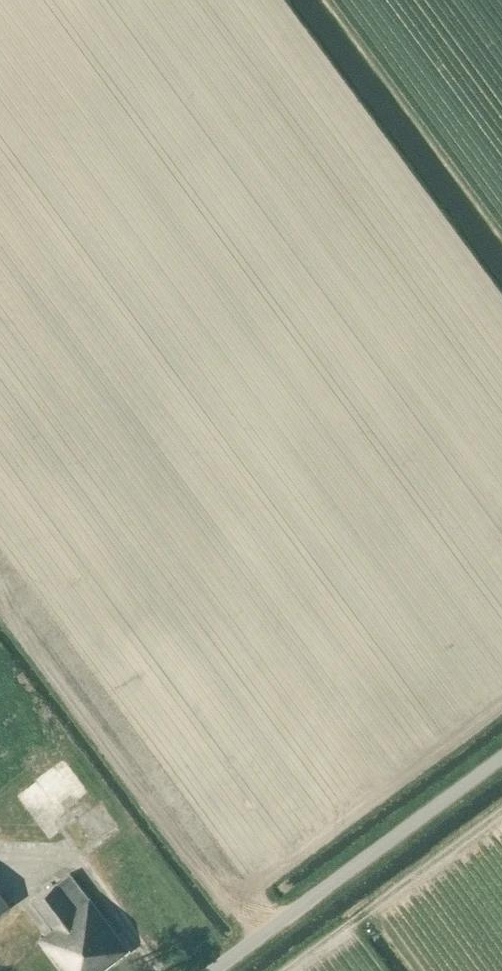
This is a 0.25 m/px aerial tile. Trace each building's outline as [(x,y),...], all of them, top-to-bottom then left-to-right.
[(39,938),(64,970),(102,970),(127,951),(71,872),(33,900),(51,927),(39,938)] [(0,888),(0,910),(10,903),(0,888)]
